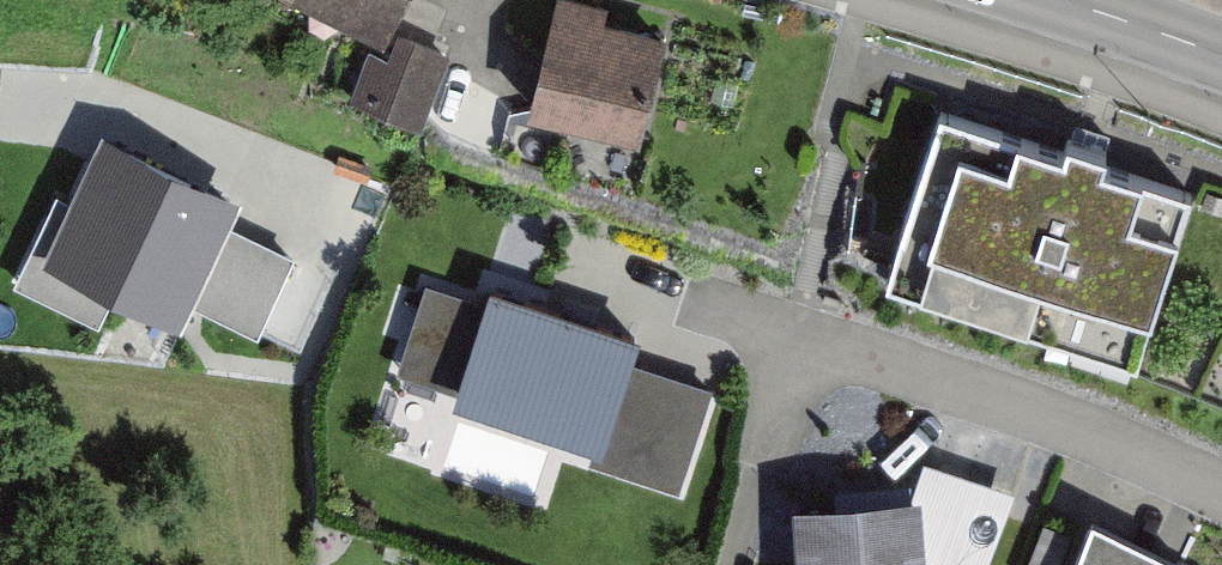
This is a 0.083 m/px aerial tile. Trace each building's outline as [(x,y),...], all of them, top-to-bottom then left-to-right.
[(303,5),(397,47),(419,0),(305,0),(303,5)] [(592,0),(568,0),(538,110),(649,140),(676,40),(613,23),(617,7),(592,0)] [(399,71),(377,61),(363,93),(426,121),(454,56),(413,38),(399,71)] [(1089,155),(956,111),(902,271),(1161,358),(1215,198),(1089,155)] [(236,211),(106,149),(51,264),(181,326),(236,211)] [(491,313),(428,293),(401,376),(463,396),(459,407),(598,451),(590,478),(678,506),(715,391),(640,367),(648,343),(497,295),(491,313)] [(803,510),(806,564),(994,564),(1021,499),(927,468),(917,504),(803,510)] [(1099,519),(1079,564),(1190,564),(1192,560),(1099,519)]
